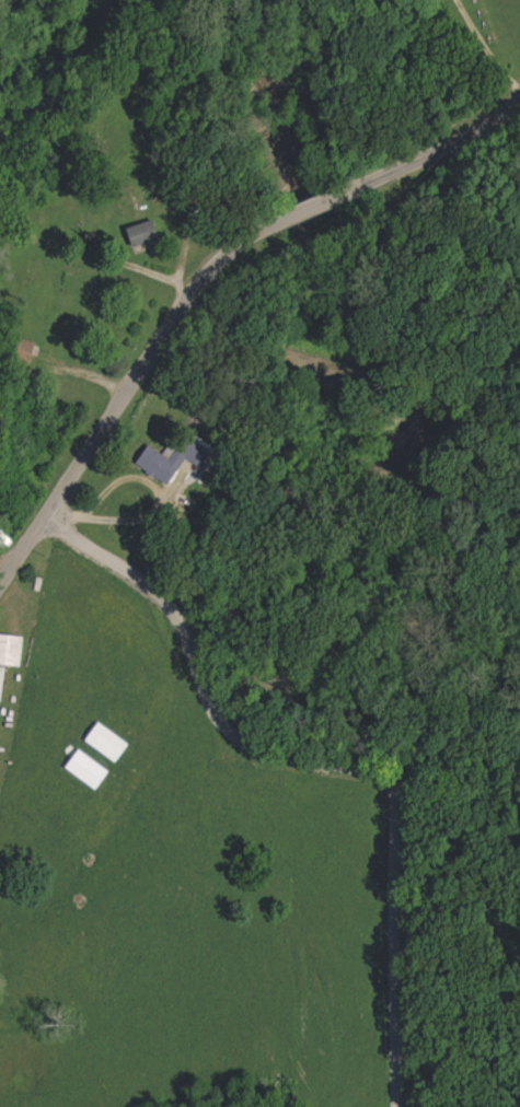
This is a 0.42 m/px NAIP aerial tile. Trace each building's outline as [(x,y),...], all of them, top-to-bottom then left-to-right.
[(126,230),(132,251),(158,243),(152,222),(126,230)] [(12,362),(30,367),(36,345),(18,340),(12,362)] [(136,465),(166,488),(187,460),(175,452),(169,461),(149,446),(136,465)] [(23,667),(23,637),(0,637),(0,667),(23,667)] [(116,764),(129,746),(98,724),(84,742),(116,764)] [(96,792),(109,773),(78,751),(64,769),(96,792)]
